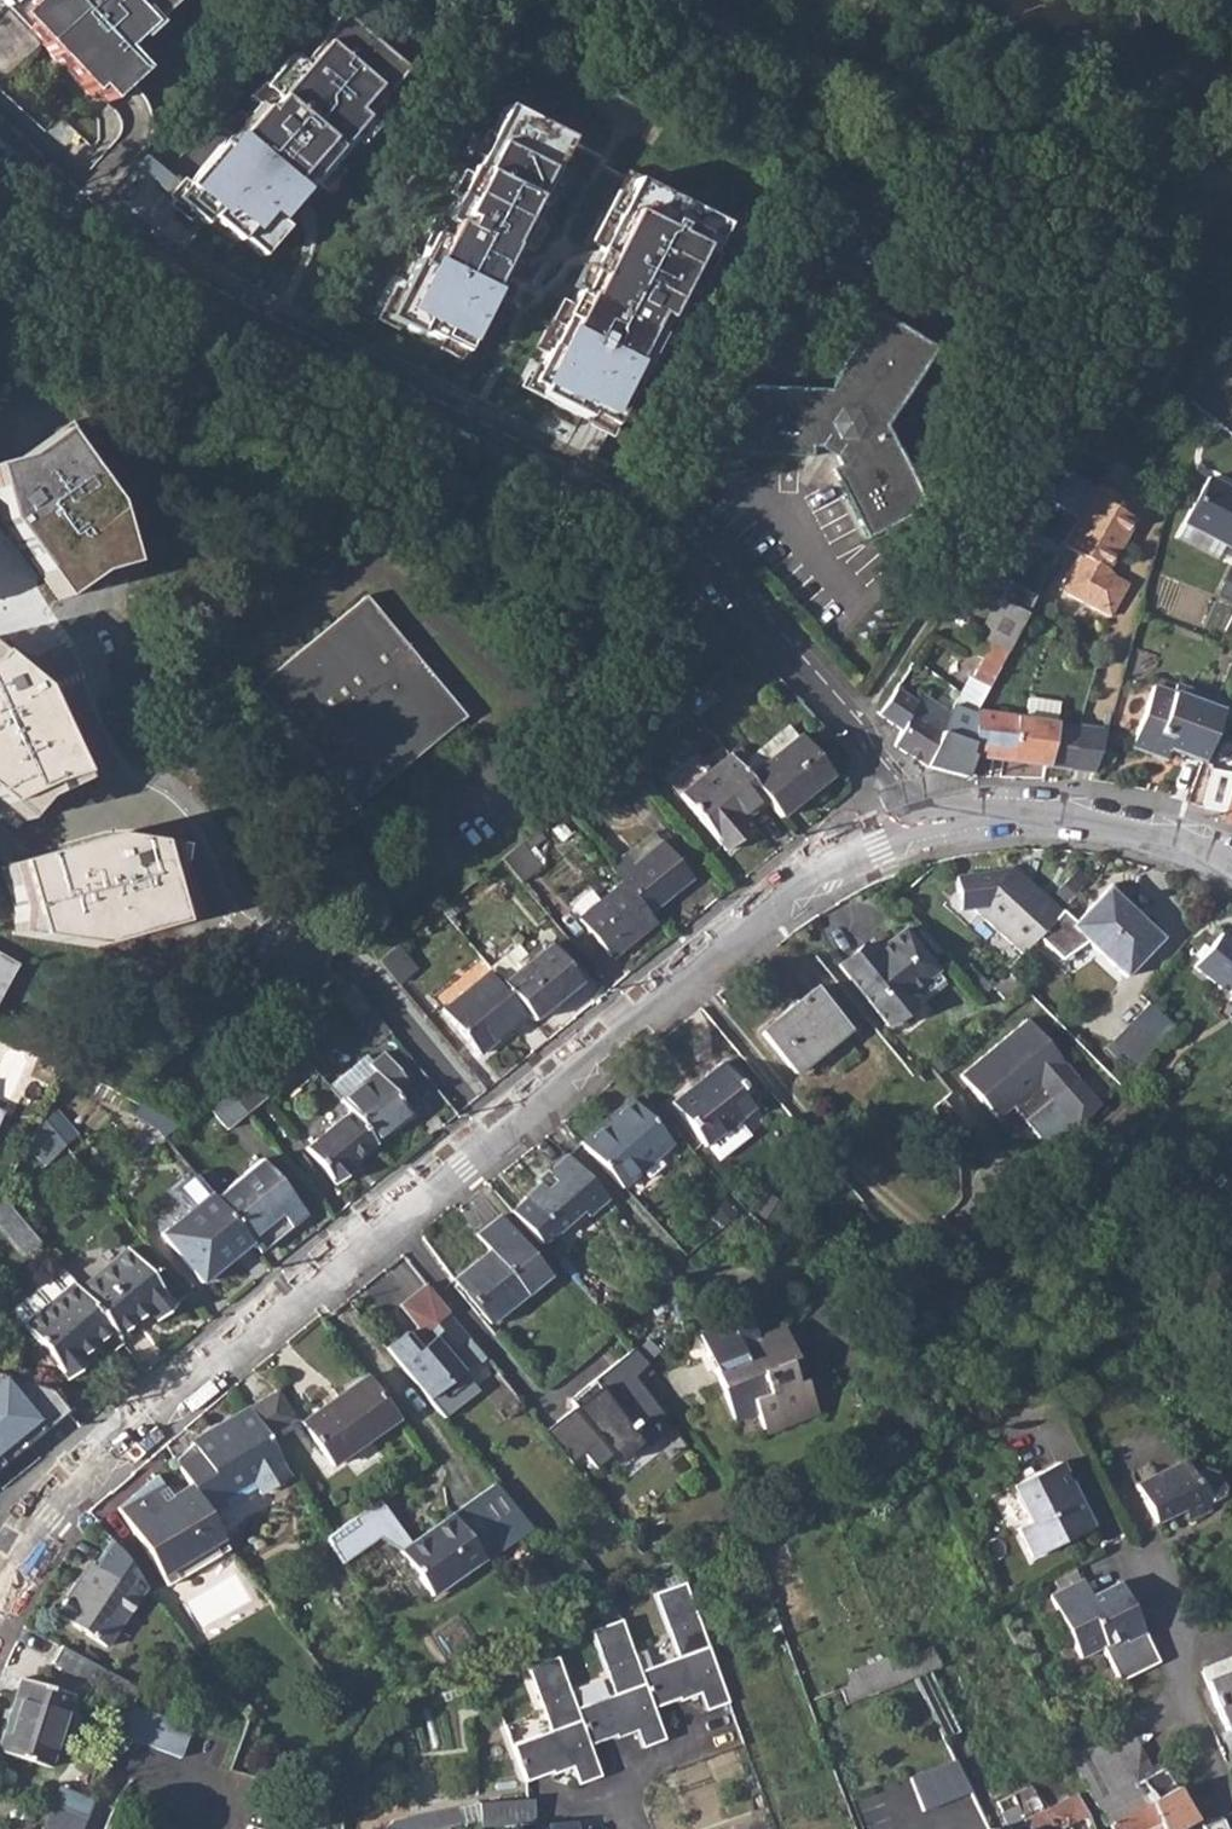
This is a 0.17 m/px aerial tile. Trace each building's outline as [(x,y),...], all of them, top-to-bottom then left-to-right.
[(19,31),(89,102),(95,96),(108,110),(113,104),(124,94),(136,82),(140,77),(120,57),(170,7),(162,0),(0,0),(0,12),(19,31)] [(404,68),(340,14),(234,134),(184,190),(214,215),(264,256),(302,212),(375,125),(364,116),(404,68)] [(102,115),(108,110),(95,96),(89,102),(102,115)] [(573,136),(508,104),(386,321),(466,359),(573,136)] [(163,168),(146,156),(136,166),(153,180),(163,168)] [(729,221),(636,177),(523,386),(582,417),(599,425),(619,436),(729,221)] [(842,465),(879,530),(940,496),(896,418),(907,399),(943,342),(885,307),(838,384),(749,381),(746,450),(821,451),(820,443),(829,443),(844,453),(848,461),(842,465)] [(0,466),(0,501),(6,523),(61,597),(97,577),(130,568),(114,506),(59,433),(26,458),(0,466)] [(1094,494),(1037,459),(996,526),(1057,563),(1064,551),(1094,494)] [(1231,548),(1231,490),(1209,479),(1186,525),(1231,548)] [(1119,501),(1097,489),(1094,494),(1064,551),(1080,560),(1066,584),(1071,600),(1111,622),(1127,593),(1110,584),(1109,578),(1138,524),(1114,511),(1119,501)] [(1071,600),(1066,584),(1061,595),(1071,600)] [(985,666),(977,681),(991,689),(1039,601),(1011,586),(1005,598),(982,643),(974,659),(985,666)] [(266,688),(367,806),(385,792),(395,803),(464,743),(455,732),(475,715),(374,598),(266,688)] [(33,829),(60,793),(88,786),(46,689),(0,651),(0,802),(33,829)] [(963,694),(957,709),(976,721),(978,710),(981,710),(991,689),(977,681),(968,696),(963,694)] [(1173,752),(1207,763),(1228,701),(1178,684),(1175,693),(1155,687),(1135,749),(1170,760),(1173,752)] [(896,694),(880,719),(904,732),(918,707),(896,694)] [(897,746),(930,766),(953,712),(941,706),(923,696),(918,707),(904,732),(897,746)] [(1057,704),(1027,699),(1024,718),(1023,720),(1053,725),(1057,704)] [(971,754),(976,721),(957,709),(953,712),(930,766),(967,776),(971,754)] [(1023,720),(1024,718),(981,710),(978,710),(976,721),(971,754),(1070,769),(1078,729),(1053,725),(1023,720)] [(752,766),(758,773),(806,732),(800,725),(752,766)] [(1070,769),(1094,773),(1105,733),(1078,729),(1070,769)] [(837,767),(806,732),(758,773),(772,791),(791,814),(814,794),(810,789),(837,767)] [(752,807),(772,791),(758,773),(752,766),(739,750),(718,767),(710,757),(680,782),(735,848),(765,823),(752,807)] [(841,773),(837,767),(810,789),(814,794),(841,773)] [(1202,806),(1223,814),(1231,776),(1212,772),(1202,806)] [(1231,821),(1231,774),(1231,776),(1223,814),(1223,818),(1231,821)] [(516,856),(535,879),(552,865),(541,851),(557,838),(549,829),(516,856)] [(641,864),(671,839),(663,829),(632,854),(641,864)] [(109,838),(7,871),(21,915),(18,936),(101,947),(182,925),(159,846),(109,838)] [(636,879),(661,909),(703,875),(671,839),(641,864),(632,854),(622,862),(636,879)] [(979,904),(1027,950),(1066,907),(1019,862),(979,904)] [(592,916),(624,954),(668,918),(661,909),(636,879),(613,899),(602,885),(584,900),(595,915),(592,916)] [(1068,928),(1121,977),(1155,939),(1137,922),(1145,913),(1111,881),(1068,928)] [(840,965),(891,1024),(915,1003),(907,993),(936,967),(902,928),(873,953),(865,943),(840,965)] [(1221,931),(1194,963),(1218,982),(1222,978),(1231,985),(1231,940),(1221,931)] [(540,1007),(548,1017),(595,978),(564,940),(545,955),(517,979),(540,1007)] [(393,958),(410,980),(429,964),(411,943),(393,958)] [(532,943),(504,965),(517,979),(545,955),(532,943)] [(490,1048),(540,1007),(517,979),(504,965),(503,963),(454,1004),(490,1048)] [(1008,970),(992,980),(1004,994),(1020,984),(1008,970)] [(761,1032),(794,1073),(847,1030),(814,988),(761,1032)] [(1135,1016),(1160,1037),(1173,1020),(1148,999),(1135,1016)] [(1100,1105),(1030,1016),(961,1070),(996,1114),(1011,1102),(1037,1135),(1068,1138),(1100,1105)] [(292,1061),(311,1045),(302,1033),(282,1050),(292,1061)] [(363,1107),(388,1137),(422,1109),(407,1091),(422,1079),(398,1051),(384,1063),(389,1069),(355,1098),(363,1107)] [(379,1056),(343,1083),(355,1098),(389,1069),(384,1063),(379,1056)] [(673,1104),(706,1146),(755,1104),(721,1064),(673,1104)] [(277,1096),(256,1072),(239,1087),(259,1110),(277,1096)] [(220,1102),(244,1129),(261,1113),(259,1110),(239,1087),(220,1102)] [(580,1144),(619,1190),(640,1172),(654,1160),(671,1146),(634,1101),(580,1144)] [(89,1136),(63,1105),(55,1119),(77,1146),(89,1136)] [(388,1137),(363,1107),(319,1145),(349,1182),(367,1167),(362,1162),(390,1140),(388,1137)] [(521,1199),(552,1236),(579,1214),(584,1222),(604,1205),(566,1158),(546,1175),(554,1184),(543,1193),(537,1185),(521,1199)] [(654,1160),(640,1172),(647,1181),(661,1168),(654,1160)] [(270,1161),(224,1198),(260,1244),(266,1250),(312,1212),(270,1161)] [(211,1282),(260,1244),(224,1198),(219,1193),(204,1175),(184,1191),(200,1210),(171,1232),(211,1282)] [(39,1238),(7,1204),(0,1211),(0,1223),(26,1250),(39,1238)] [(486,1252),(454,1279),(489,1324),(547,1275),(496,1214),(472,1234),(486,1252)] [(80,1282),(86,1289),(133,1249),(125,1238),(75,1277),(80,1282)] [(135,1248),(133,1249),(86,1289),(122,1333),(126,1339),(159,1313),(165,1322),(182,1308),(135,1248)] [(32,1322),(80,1282),(75,1277),(69,1269),(21,1309),(32,1322)] [(32,1322),(75,1379),(94,1363),(90,1358),(122,1333),(86,1289),(80,1282),(32,1322)] [(387,1347),(429,1400),(445,1419),(473,1397),(473,1389),(461,1373),(445,1354),(466,1338),(423,1284),(400,1303),(429,1341),(418,1349),(405,1333),(387,1347)] [(750,1411),(758,1429),(812,1406),(799,1375),(790,1379),(783,1359),(790,1356),(777,1326),(751,1336),(742,1313),(735,1315),(736,1318),(727,1325),(725,1319),(693,1332),(701,1352),(708,1349),(714,1363),(707,1365),(728,1419),(750,1411)] [(735,1315),(725,1319),(727,1325),(736,1318),(735,1315)] [(466,1338),(445,1354),(461,1373),(481,1357),(466,1338)] [(630,1356),(573,1401),(574,1413),(544,1436),(570,1470),(583,1461),(595,1476),(610,1463),(627,1449),(628,1450),(629,1451),(630,1451),(631,1452),(632,1452),(633,1452),(634,1453),(635,1453),(636,1453),(638,1453),(639,1453),(651,1447),(654,1440),(651,1429),(659,1423),(626,1382),(640,1368),(630,1356)] [(71,1407),(54,1387),(0,1369),(0,1464),(71,1407)] [(302,1423),(332,1466),(396,1419),(366,1377),(302,1423)] [(293,1422),(275,1392),(246,1410),(264,1440),(293,1422)] [(210,1431),(173,1464),(189,1489),(207,1519),(226,1509),(222,1502),(251,1486),(259,1499),(289,1480),(264,1440),(246,1410),(210,1431)] [(627,1449),(610,1463),(616,1471),(639,1453),(638,1453),(636,1453),(635,1453),(634,1453),(633,1452),(632,1452),(631,1452),(630,1451),(629,1451),(628,1450),(627,1449)] [(1034,1561),(1088,1534),(1084,1525),(1089,1523),(1062,1467),(1015,1491),(1031,1524),(1018,1531),(1034,1561)] [(1182,1515),(1188,1528),(1210,1517),(1207,1509),(1194,1482),(1186,1468),(1138,1491),(1156,1527),(1182,1515)] [(1221,1493),(1214,1479),(1204,1476),(1194,1482),(1207,1509),(1222,1503),(1225,1493),(1221,1493)] [(119,1510),(169,1587),(230,1551),(207,1519),(189,1489),(169,1500),(173,1507),(165,1513),(156,1498),(164,1492),(158,1479),(119,1510)] [(528,1521),(499,1485),(485,1497),(489,1501),(477,1511),(498,1536),(510,1527),(514,1532),(528,1521)] [(1013,1488),(999,1494),(1014,1526),(1027,1520),(1013,1488)] [(400,1551),(433,1597),(485,1561),(453,1515),(410,1545),(378,1501),(340,1528),(358,1553),(378,1538),(400,1551)] [(1094,1531),(1089,1523),(1084,1525),(1088,1534),(1094,1531)] [(358,1553),(340,1528),(325,1539),(341,1565),(358,1553)] [(115,1541),(97,1566),(84,1584),(79,1579),(57,1612),(106,1648),(150,1585),(115,1541)] [(91,1562),(79,1579),(84,1584),(97,1566),(91,1562)] [(726,1699),(682,1579),(651,1591),(673,1654),(635,1670),(615,1618),(585,1631),(610,1694),(573,1709),(552,1657),(522,1669),(547,1733),(510,1748),(524,1784),(549,1773),(550,1776),(570,1768),(577,1785),(599,1776),(587,1746),(613,1735),(614,1738),(634,1730),(640,1747),(663,1737),(650,1707),(697,1691),(704,1708),(726,1699)] [(1052,1600),(1081,1663),(1103,1652),(1120,1686),(1159,1667),(1120,1587),(1092,1601),(1084,1584),(1052,1600)] [(120,1696),(128,1701),(131,1690),(134,1685),(61,1644),(52,1659),(120,1696)] [(929,1648),(892,1664),(900,1681),(912,1677),(923,1696),(929,1711),(946,1704),(928,1669),(937,1665),(929,1648)] [(1231,1725),(1231,1656),(1200,1669),(1225,1728),(1231,1725)] [(842,1684),(850,1702),(875,1693),(900,1681),(892,1664),(892,1661),(852,1676),(855,1684),(842,1684)] [(4,1751),(56,1767),(78,1692),(26,1676),(4,1751)] [(821,1713),(850,1702),(842,1684),(814,1696),(821,1713)] [(128,1701),(120,1696),(112,1714),(121,1718),(128,1701)] [(122,1733),(182,1754),(193,1725),(133,1704),(122,1733)] [(1070,1764),(1090,1804),(1131,1783),(1151,1772),(1132,1733),(1070,1764)] [(909,1779),(921,1811),(969,1793),(957,1761),(909,1779)] [(1090,1804),(1100,1825),(1105,1823),(1108,1828),(1139,1828),(1147,1825),(1158,1820),(1163,1828),(1170,1828),(1196,1816),(1161,1768),(1151,1772),(1131,1783),(1090,1804)] [(56,1804),(84,1816),(91,1795),(64,1785),(56,1804)] [(1030,1786),(1011,1796),(1022,1820),(1043,1811),(1030,1786)] [(1043,1811),(1022,1820),(1011,1796),(996,1802),(1008,1828),(1014,1828),(1025,1824),(1027,1828),(1087,1828),(1072,1797),(1043,1811)] [(531,1801),(478,1802),(481,1820),(481,1825),(534,1825),(531,1801)] [(478,1802),(459,1806),(462,1824),(481,1820),(478,1802)] [(84,1816),(56,1804),(45,1828),(78,1828),(84,1816)] [(459,1806),(437,1810),(440,1828),(462,1824),(459,1806)] [(437,1810),(420,1813),(424,1828),(437,1828),(440,1828),(437,1810)] [(420,1813),(393,1818),(386,1827),(386,1828),(424,1828),(420,1813)] [(1206,1828),(1228,1828),(1222,1816),(1202,1825),(1206,1828)] [(576,1820),(544,1824),(545,1828),(579,1828),(576,1820)]
